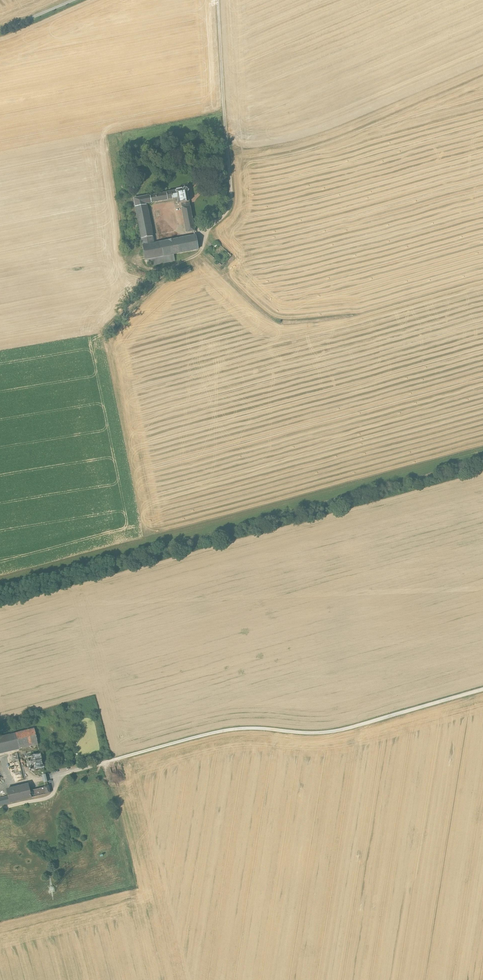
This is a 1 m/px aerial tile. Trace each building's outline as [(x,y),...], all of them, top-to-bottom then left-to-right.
[(185,186),(183,188),(150,194),(152,202),(177,197),(178,203),(182,202),(189,200),(188,191),(189,188),(185,186)] [(150,194),(134,197),(141,232),(137,232),(138,239),(142,239),(143,244),(154,242),(146,203),(152,202),(150,194)] [(195,229),(189,200),(182,202),(187,231),(195,229)] [(154,242),(143,244),(145,258),(198,248),(195,234),(154,242)] [(0,736),(0,750),(37,741),(34,728),(0,736)] [(40,753),(28,757),(29,761),(27,762),(28,765),(30,765),(31,769),(43,766),(40,753)] [(29,784),(6,789),(6,790),(7,790),(8,792),(7,792),(7,793),(8,793),(8,795),(8,796),(9,796),(9,798),(6,799),(7,803),(50,792),(48,785),(31,789),(30,784),(29,785),(29,784)] [(0,797),(0,805),(7,803),(6,799),(9,798),(9,796),(8,796),(8,795),(0,797)]
